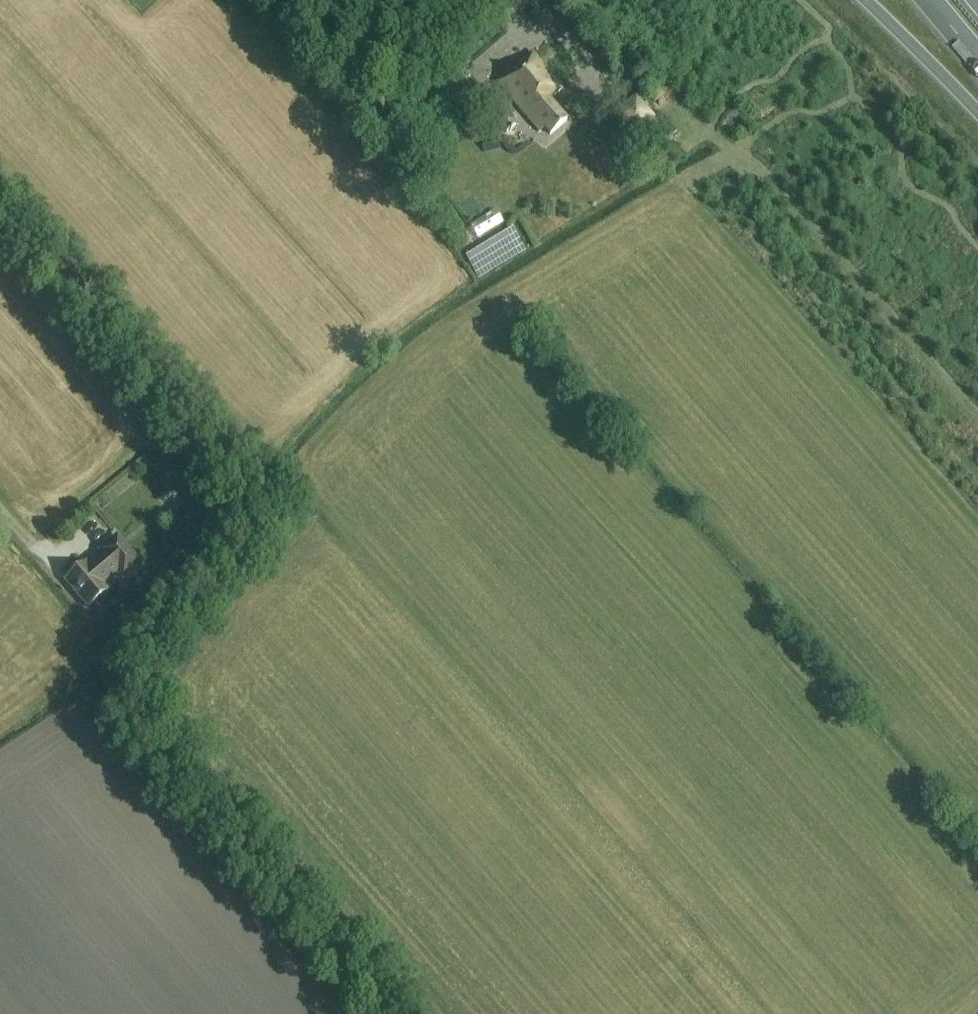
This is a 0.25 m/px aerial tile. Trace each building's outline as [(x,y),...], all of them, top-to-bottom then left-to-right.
[(488,11),(492,8),(485,0),(478,0),(488,11)] [(565,123),(548,102),(562,90),(533,54),(495,84),(517,110),(519,109),(537,132),(542,129),(548,136),(565,123)] [(675,145),(636,97),(614,115),(632,137),(642,129),(663,155),(675,145)] [(118,572),(124,579),(141,565),(115,534),(98,549),(103,555),(87,568),(84,564),(64,581),(88,609),(94,604),(101,612),(121,595),(108,580),(118,572)]
